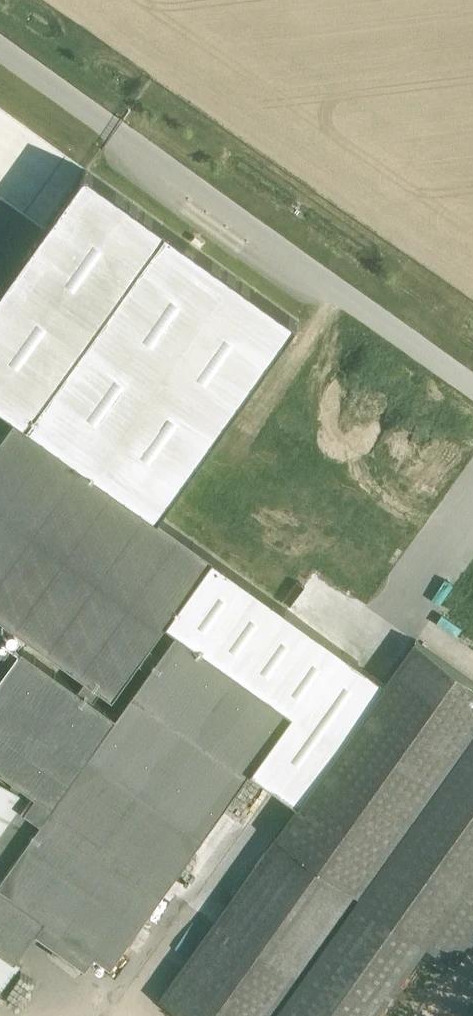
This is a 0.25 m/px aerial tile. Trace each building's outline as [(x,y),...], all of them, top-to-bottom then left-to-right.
[(21,961),(17,958),(38,929),(38,928),(47,915),(96,950),(112,962),(252,767),(299,801),(161,997),(187,1015),(375,1015),(427,943),(472,878),(472,679),(416,638),(387,678),(159,514),(299,319),(87,167),(0,289),(0,400),(18,413),(0,438),(0,612),(87,675),(79,686),(23,646),(0,678),(0,765),(34,788),(29,796),(0,775),(0,990),(21,961)] [(31,637),(28,641),(41,650),(44,646),(31,637)]
